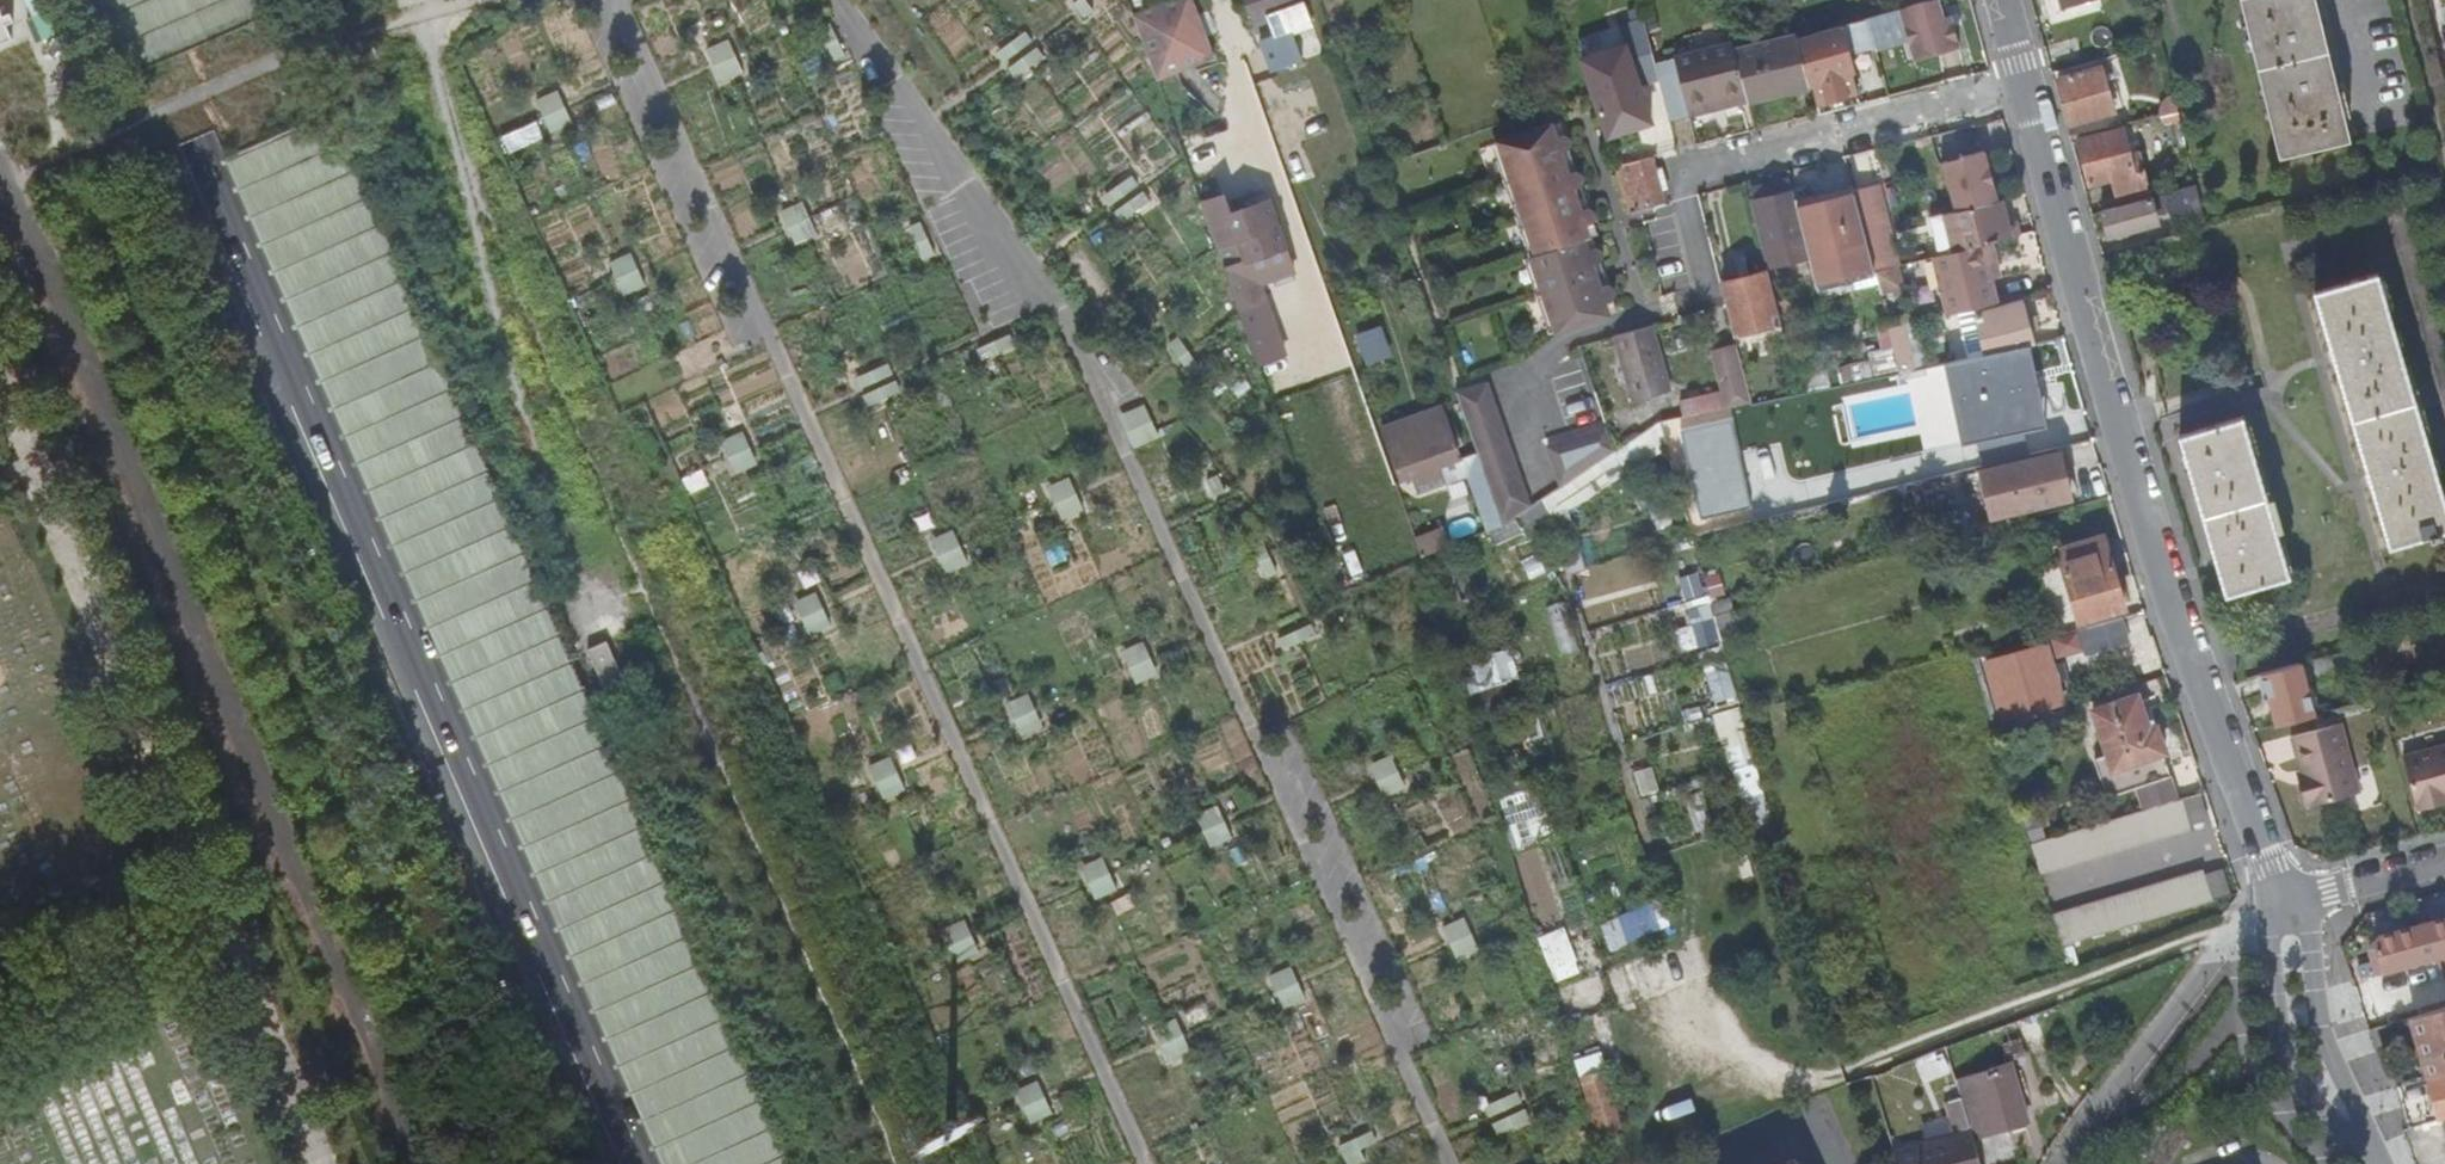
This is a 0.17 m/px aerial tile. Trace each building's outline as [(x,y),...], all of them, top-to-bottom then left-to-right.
[(1254,25),(1298,9),(1295,0),(1245,0),(1254,25)] [(1817,33),(1836,27),(1827,0),(1806,0),(1817,33)] [(1951,20),(1946,0),(1944,0),(1938,2),(1944,22),(1951,20)] [(2061,9),(2092,0),(2058,0),(2061,9)] [(2280,157),(2348,141),(2315,0),(2242,0),(2280,157)] [(1216,66),(1207,43),(1197,47),(1190,27),(1200,23),(1192,2),(1136,23),(1158,87),(1216,66)] [(1962,53),(1951,20),(1944,22),(1938,2),(1904,12),(1920,66),(1962,53)] [(1871,23),(1878,49),(1888,46),(1880,19),(1871,23)] [(1197,47),(1207,43),(1200,23),(1190,27),(1197,47)] [(1879,51),(1878,49),(1871,23),(1841,32),(1849,58),(1879,51)] [(1318,25),(1300,30),(1307,55),(1324,50),(1318,25)] [(1841,32),(1798,45),(1802,61),(1811,93),(1814,93),(1822,119),(1842,113),(1839,103),(1860,98),(1849,58),(1841,32)] [(729,40),(707,50),(723,83),(744,73),(729,40)] [(1750,107),(1811,93),(1802,61),(1798,45),(1797,42),(1737,56),(1749,106),(1750,107)] [(1671,126),(1749,107),(1737,56),(1734,46),(1655,67),(1660,83),(1671,126)] [(1591,96),(1606,141),(1649,127),(1641,105),(1648,103),(1643,88),(1660,83),(1655,67),(1651,51),(1625,60),(1621,50),(1580,64),(1591,96)] [(2101,68),(2058,81),(2071,125),(2115,112),(2101,68)] [(558,91),(536,101),(552,134),(573,124),(558,91)] [(2120,205),(2150,197),(2139,155),(2129,157),(2124,136),(2139,132),(2137,123),(2122,127),(2122,130),(2078,140),(2091,184),(2113,179),(2120,205)] [(1501,147),(1532,241),(1588,226),(1600,223),(1598,214),(1592,213),(1591,210),(1582,212),(1577,199),(1586,196),(1584,190),(1588,184),(1586,178),(1579,176),(1571,179),(1563,156),(1571,154),(1575,148),(1572,141),(1562,136),(1556,137),(1554,131),(1501,147)] [(1571,179),(1579,176),(1571,154),(1563,156),(1571,179)] [(1630,215),(1666,206),(1661,185),(1664,184),(1663,182),(1661,174),(1656,175),(1653,161),(1615,171),(1630,215)] [(1953,216),(2000,205),(1996,190),(1975,196),(1972,184),(1947,191),(1953,216)] [(2151,199),(2150,197),(2120,205),(2121,209),(2101,214),(2109,238),(2156,225),(2154,218),(2166,214),(2172,236),(2185,232),(2206,226),(2196,187),(2151,199)] [(1865,238),(1891,232),(1880,190),(1854,196),(1855,198),(1865,238)] [(1582,212),(1591,210),(1586,196),(1577,199),(1582,212)] [(1875,279),(1875,277),(1865,238),(1855,198),(1798,213),(1800,221),(1810,261),(1819,293),(1875,279)] [(1771,271),(1810,261),(1800,221),(1794,223),(1789,200),(1755,209),(1771,271)] [(1201,208),(1254,356),(1268,351),(1255,316),(1259,315),(1253,297),(1258,286),(1292,273),(1266,203),(1235,215),(1231,205),(1218,202),(1201,208)] [(803,203),(781,212),(797,246),(818,236),(803,203)] [(2003,204),(2000,205),(1953,216),(1946,218),(1954,250),(1956,257),(1983,250),(1992,248),(2024,240),(2021,227),(2010,230),(2003,204)] [(1939,254),(1954,250),(1946,218),(1931,222),(1939,254)] [(1593,242),(1596,241),(1600,240),(1597,227),(1600,223),(1588,226),(1593,242)] [(1593,242),(1588,226),(1532,241),(1537,258),(1533,259),(1557,334),(1609,316),(1606,307),(1614,304),(1618,297),(1616,292),(1610,291),(1601,294),(1595,276),(1603,274),(1602,269),(1606,262),(1604,256),(1599,254),(1589,256),(1586,244),(1593,242)] [(1900,271),(1891,232),(1865,238),(1875,277),(1900,271)] [(1589,256),(1599,254),(1596,241),(1593,242),(1586,244),(1589,256)] [(1983,250),(1992,286),(2001,285),(1992,248),(1983,250)] [(1997,306),(1992,286),(1983,250),(1956,257),(1933,263),(1947,319),(1997,306)] [(629,251),(608,261),(623,294),(644,285),(629,251)] [(2440,532),(2444,530),(2444,507),(2438,485),(2422,430),(2376,273),(2313,292),(2389,547),(2428,535),(2430,541),(2436,539),(2435,537),(2441,536),(2440,532)] [(1601,294),(1610,291),(1603,274),(1595,276),(1601,294)] [(1737,340),(1781,329),(1768,277),(1724,288),(1737,340)] [(1606,307),(1609,316),(1617,313),(1614,304),(1606,307)] [(1986,359),(2031,349),(2022,310),(2000,316),(2001,322),(1979,328),(1986,359)] [(1914,374),(1903,330),(1889,334),(1900,377),(1914,374)] [(1615,343),(1632,409),(1669,400),(1653,334),(1615,343)] [(2039,348),(2031,349),(1986,359),(1964,364),(1969,387),(1963,388),(1966,401),(1972,400),(1978,428),(2000,424),(2006,452),(2062,440),(2039,348)] [(1752,407),(1737,350),(1713,357),(1724,397),(1698,403),(1702,418),(1728,413),(1752,407)] [(1502,530),(1542,503),(1487,385),(1457,395),(1477,455),(1502,530)] [(1698,403),(1681,407),(1685,421),(1696,419),(1698,419),(1702,418),(1698,403)] [(1143,404),(1121,413),(1137,447),(1158,437),(1143,404)] [(1485,537),(1502,530),(1477,455),(1461,461),(1443,410),(1380,432),(1398,484),(1435,471),(1440,487),(1465,479),(1485,537)] [(2226,595),(2288,577),(2243,419),(2180,437),(2224,590),(2226,595)] [(1560,445),(1573,483),(1627,448),(1620,426),(1560,445)] [(741,431),(720,441),(735,474),(757,464),(741,431)] [(2009,467),(1980,474),(1990,521),(2019,514),(2069,503),(2059,456),(2009,467)] [(1068,476),(1047,486),(1062,519),(1084,510),(1068,476)] [(951,529),(930,538),(945,572),(967,562),(951,529)] [(2108,538),(2097,542),(2103,564),(2105,569),(2111,567),(2117,586),(2122,585),(2115,560),(2108,538)] [(1423,561),(1445,552),(1440,540),(1417,548),(1421,562),(1423,561)] [(2062,576),(2103,564),(2097,542),(2056,554),(2062,576)] [(2103,564),(2062,576),(2067,590),(2077,626),(2125,612),(2117,586),(2111,567),(2105,569),(2103,564)] [(814,591),(792,600),(808,634),(829,624),(814,591)] [(1733,614),(1714,620),(1722,649),(1742,643),(1733,614)] [(2124,647),(2117,622),(2084,630),(2073,634),(2079,656),(2090,653),(2091,656),(2124,647)] [(1143,640),(1122,650),(1137,683),(1158,673),(1143,640)] [(2309,681),(2360,668),(2354,647),(2303,661),(2309,681)] [(1515,649),(1469,657),(1473,686),(1520,678),(1515,649)] [(2045,649),(1985,665),(2001,723),(2061,707),(2055,687),(2067,684),(2063,666),(2051,669),(2045,649)] [(1730,655),(1707,658),(1713,700),(1736,696),(1730,655)] [(2276,727),(2314,716),(2300,665),(2258,677),(2265,702),(2269,701),(2276,727)] [(1027,694),(1006,704),(1021,737),(1043,727),(1027,694)] [(2144,815),(2175,806),(2162,759),(2165,758),(2157,730),(2147,733),(2137,700),(2092,713),(2105,759),(2094,762),(2105,800),(2137,790),(2144,815)] [(1730,762),(1755,757),(1743,703),(1718,709),(1730,762)] [(2292,729),(2306,804),(2362,793),(2347,718),(2292,729)] [(2444,801),(2444,748),(2401,761),(2416,815),(2439,808),(2438,804),(2444,801)] [(889,756),(867,766),(883,799),(904,790),(889,756)] [(1388,756),(1367,766),(1382,799),(1404,789),(1388,756)] [(1506,799),(1513,819),(1535,812),(1529,792),(1506,799)] [(2185,803),(2193,830),(2205,826),(2197,800),(2185,803)] [(1217,803),(1196,813),(1211,846),(1232,837),(1217,803)] [(2194,834),(2193,830),(2185,803),(2175,806),(2144,815),(2031,848),(2040,879),(2194,834)] [(1514,821),(1520,845),(1552,837),(1546,813),(1514,821)] [(2025,823),(2031,844),(2042,840),(2036,820),(2025,823)] [(1101,857),(1080,867),(1095,900),(1117,890),(1101,857)] [(2206,878),(2215,906),(2230,901),(2222,874),(2206,878)] [(2215,906),(2206,878),(2205,875),(2053,921),(2062,953),(2215,906)] [(1632,934),(1660,926),(1655,906),(1626,913),(1632,934)] [(1462,918),(1441,927),(1457,961),(1478,951),(1462,918)] [(963,919),(942,929),(957,962),(979,952),(963,919)] [(2384,975),(2444,958),(2444,921),(2380,939),(2376,945),(2384,975)] [(1557,979),(1584,969),(1568,924),(1541,933),(1557,979)] [(2377,977),(2384,975),(2376,945),(2372,952),(2377,977)] [(1291,966),(1270,976),(1285,1009),(1306,999),(1291,966)] [(2411,1020),(2428,1080),(2444,1076),(2444,1010),(2411,1020)] [(1177,1018),(1155,1028),(1171,1061),(1192,1052),(1177,1018)] [(2024,1058),(2021,1048),(2016,1032),(2014,1025),(1987,1036),(1989,1042),(1993,1055),(2003,1052),(2007,1064),(2024,1058)] [(1610,1067),(1585,1072),(1596,1124),(1621,1119),(1610,1067)] [(1973,1136),(1973,1138),(2024,1122),(2007,1067),(1956,1083),(1973,1136)] [(2444,1120),(2444,1076),(2428,1080),(2440,1121),(2444,1120)] [(1037,1083),(1015,1092),(1031,1126),(1052,1116),(1037,1083)] [(1968,1131),(1960,1102),(1946,1106),(1952,1125),(1957,1124),(1959,1133),(1968,1131)] [(1973,1138),(1973,1136),(1900,1159),(1902,1163),(1981,1163),(1973,1138)]
